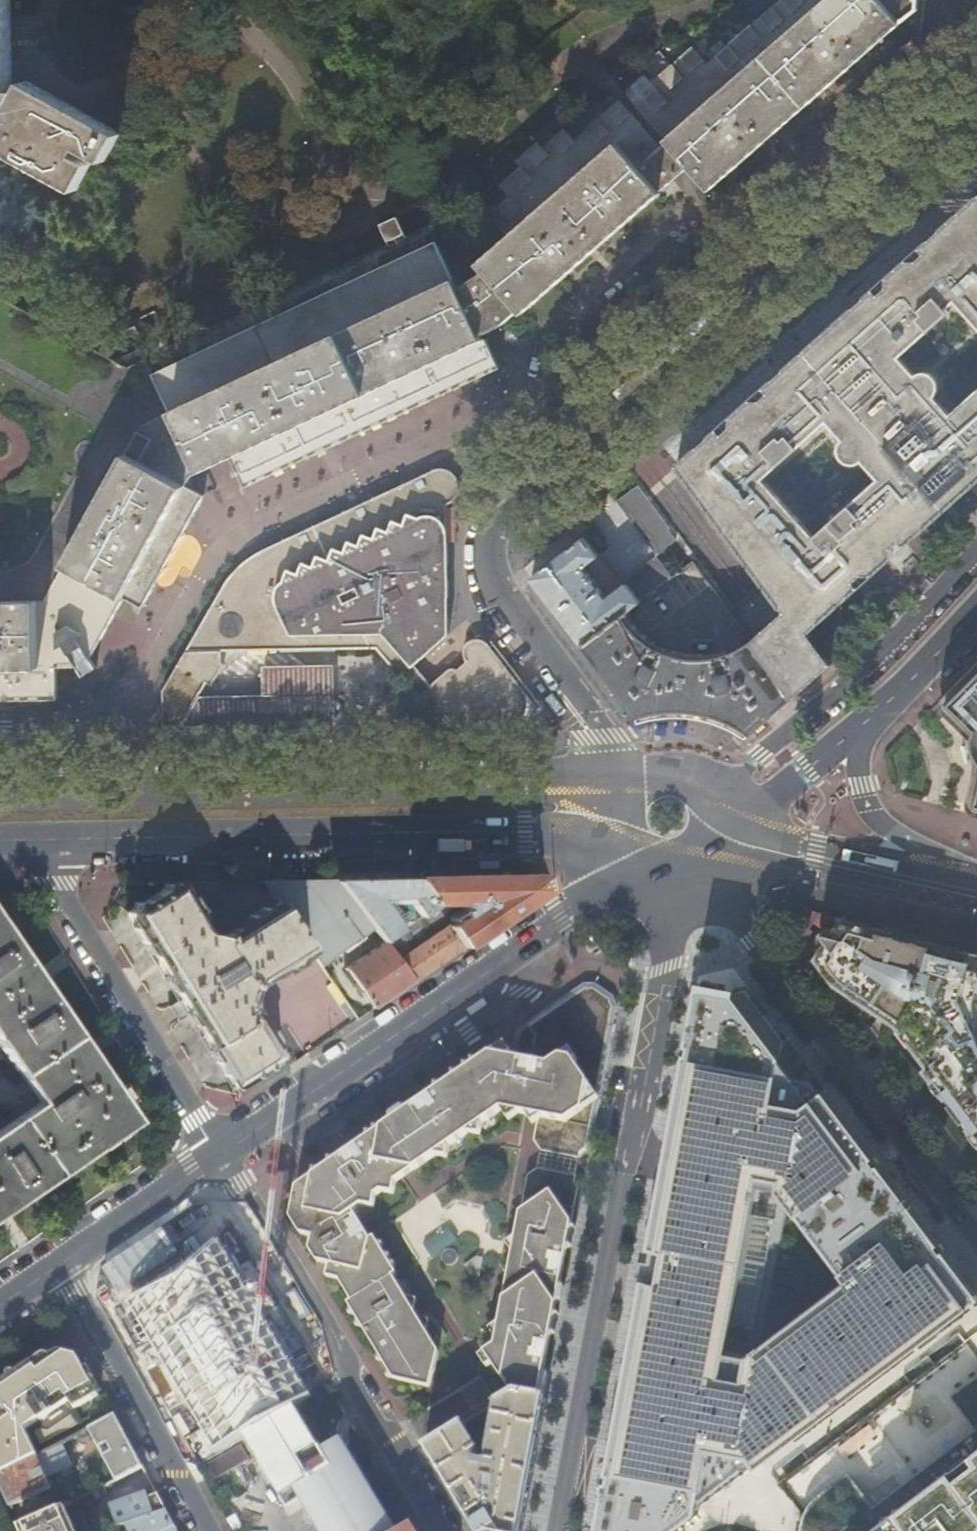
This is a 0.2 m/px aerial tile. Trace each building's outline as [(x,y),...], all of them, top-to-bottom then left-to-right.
[(17,156),(83,193),(98,165),(83,156),(86,149),(111,163),(126,136),(30,83),(25,92),(16,92),(14,0),(0,0),(0,146),(17,156)] [(660,144),(826,0),(774,0),(700,65),(685,48),(643,84),(648,90),(628,108),(660,144)] [(660,144),(681,168),(702,192),(782,123),(848,65),(894,25),(872,0),(826,0),(660,144)] [(894,25),(910,42),(914,0),(872,0),(894,25)] [(938,2),(938,7),(976,10),(976,0),(918,0),(938,2)] [(654,193),(681,168),(660,144),(654,149),(612,101),(567,141),(557,130),(536,148),(531,143),(508,162),(514,168),(492,187),(502,198),(480,217),(500,239),(611,145),(654,193)] [(655,194),(654,193),(611,145),(500,239),(471,265),(478,272),(512,311),(515,315),(611,232),(655,194)] [(723,419),(723,429),(715,436),(711,430),(669,467),(759,590),(816,674),(824,667),(800,635),(851,589),(847,584),(854,577),(864,578),(867,576),(864,573),(879,559),(881,563),(884,560),(884,550),(892,543),(897,549),(926,523),(976,477),(976,382),(944,411),(898,357),(955,308),(976,333),(976,200),(973,196),(912,251),(917,256),(910,262),(900,262),(897,264),(901,267),(885,281),(882,278),(879,280),(879,290),(872,296),(867,291),(837,318),(787,362),(756,390),(761,395),(753,402),(743,401),(741,404),(743,407),(728,420),(725,417),(723,419)] [(117,599),(79,577),(140,467),(179,487),(184,477),(204,468),(178,414),(452,289),(423,226),(398,238),(396,236),(399,235),(391,217),(374,226),(382,243),(385,242),(386,244),(164,348),(148,313),(126,323),(128,328),(106,338),(116,359),(125,366),(121,368),(0,301),(0,606),(51,605),(52,667),(70,667),(76,677),(90,669),(84,659),(96,636),(117,599)] [(494,327),(512,311),(478,272),(452,289),(474,337),(494,327)] [(474,337),(452,289),(178,414),(204,468),(224,459),(477,341),(474,337)] [(480,340),(477,341),(224,459),(238,489),(301,459),(434,397),(495,368),(480,340)] [(197,497),(179,487),(140,467),(79,577),(117,599),(136,609),(186,518),(197,497)] [(443,593),(441,507),(446,502),(449,499),(451,496),(452,492),(452,488),(451,484),(449,479),(445,475),(436,471),(427,471),(253,552),(245,557),(234,565),(225,573),(219,581),(157,692),(158,729),(178,728),(195,698),(201,686),(208,689),(219,668),(215,665),(214,653),(371,650),(396,678),(405,670),(444,636),(443,593)] [(608,539),(597,525),(525,581),(550,614),(576,649),(616,619),(687,566),(667,542),(660,533),(655,537),(661,546),(613,583),(617,588),(599,601),(576,571),(600,553),(596,548),(608,539)] [(744,644),(787,700),(816,674),(759,590),(726,620),(744,644)] [(52,667),(51,605),(0,606),(0,668),(52,667)] [(616,619),(576,649),(575,650),(614,701),(630,721),(646,716),(655,715),(666,714),(681,714),(693,716),(703,718),(713,721),(726,726),(735,731),(744,737),(787,700),(744,644),(730,652),(716,658),(700,661),(687,661),(675,659),(665,657),(646,648),(635,640),(628,634),(622,627),(616,619)] [(431,690),(469,736),(494,716),(499,719),(503,721),(508,722),(513,721),(518,719),(521,716),(525,711),(526,707),(526,701),(524,695),(489,647),(484,640),(480,639),(474,639),(469,641),(466,644),(464,647),(462,651),(462,655),(462,658),(463,662),(456,668),(451,667),(449,667),(431,682),(429,686),(431,690)] [(939,702),(940,710),(963,736),(965,735),(975,774),(974,774),(965,808),(969,815),(976,818),(976,664),(939,702)] [(0,668),(0,700),(4,700),(53,699),(52,667),(0,668)] [(325,734),(323,667),(256,668),(256,696),(195,698),(178,728),(257,726),(257,736),(325,734)] [(305,758),(305,749),(284,750),(285,759),(305,758)] [(486,859),(487,869),(507,868),(507,859),(486,859)] [(546,890),(541,876),(416,878),(432,902),(460,903),(461,917),(456,920),(448,908),(435,906),(462,947),(546,890)] [(432,902),(416,878),(336,879),(373,928),(383,941),(414,917),(411,914),(397,924),(379,899),(382,897),(415,896),(418,902),(414,905),(420,913),(433,903),(432,902)] [(373,928),(336,879),(263,881),(278,903),(310,949),(322,968),(373,928)] [(279,968),(310,949),(278,903),(247,921),(221,938),(208,934),(199,919),(199,920),(187,900),(177,883),(172,885),(170,885),(163,888),(162,892),(128,912),(181,1000),(169,1007),(173,1014),(177,1021),(189,1014),(234,1088),(236,1087),(240,1096),(263,1081),(286,1066),(281,1059),(282,1058),(257,1017),(264,1013),(250,989),(252,985),(279,968)] [(413,981),(462,947),(435,906),(433,903),(420,913),(414,917),(383,941),(384,942),(413,981)] [(0,919),(0,1047),(37,1102),(0,1127),(0,1216),(3,1214),(136,1120),(98,1065),(39,972),(0,919)] [(976,1018),(976,1010),(976,1001),(976,997),(976,956),(842,922),(829,941),(817,959),(864,1021),(878,1012),(881,1014),(885,1006),(894,1012),(889,1019),(897,1025),(930,1069),(926,1072),(976,1140),(976,1023),(976,1018)] [(373,1008),(413,981),(384,942),(346,968),(373,1008)] [(593,1128),(615,1009),(611,998),(594,986),(582,986),(578,989),(581,994),(574,998),(571,993),(515,1032),(515,1035),(576,1124),(593,1128)] [(472,1016),(489,1005),(484,998),(467,1010),(472,1016)] [(976,1327),(976,1283),(957,1258),(752,1004),(721,1002),(612,1530),(708,1530),(791,1473),(976,1327)] [(538,1151),(576,1124),(515,1035),(510,1059),(488,1056),(438,1090),(418,1104),(445,1144),(447,1142),(450,1146),(464,1136),(461,1132),(474,1124),(480,1125),(504,1108),(537,1113),(540,1119),(535,1123),(532,1142),(538,1151)] [(445,1144),(418,1104),(354,1148),(348,1152),(374,1191),(387,1182),(394,1184),(434,1157),(436,1150),(445,1144)] [(588,1153),(593,1128),(576,1124),(538,1151),(539,1152),(578,1159),(588,1153)] [(362,1199),(374,1191),(348,1152),(340,1158),(312,1177),(315,1182),(294,1196),(289,1219),(296,1231),(304,1226),(307,1232),(311,1238),(308,1250),(315,1262),(335,1268),(340,1276),(338,1282),(340,1286),(384,1256),(372,1238),(368,1240),(352,1213),(361,1207),(362,1199)] [(536,1170),(526,1177),(515,1238),(518,1243),(517,1247),(540,1282),(560,1284),(570,1233),(575,1229),(582,1188),(575,1177),(570,1176),(536,1170)] [(203,1461),(323,1393),(228,1231),(112,1298),(203,1461)] [(540,1282),(517,1247),(512,1274),(507,1278),(498,1325),(502,1330),(499,1345),(495,1344),(494,1347),(483,1354),(512,1396),(515,1394),(543,1400),(547,1376),(544,1370),(553,1320),(559,1316),(564,1285),(560,1284),(540,1282)] [(395,1275),(384,1256),(340,1286),(351,1303),(347,1305),(380,1359),(393,1380),(413,1385),(433,1373),(438,1353),(425,1332),(419,1332),(402,1303),(404,1298),(391,1277),(395,1275)] [(36,1459),(24,1432),(38,1422),(39,1424),(47,1419),(50,1422),(61,1414),(59,1411),(66,1406),(71,1414),(98,1398),(77,1359),(50,1352),(17,1374),(0,1386),(0,1478),(36,1459)] [(425,1450),(475,1530),(519,1530),(543,1400),(515,1394),(512,1396),(496,1406),(485,1463),(478,1462),(479,1452),(464,1426),(425,1450)] [(245,1439),(288,1512),(309,1501),(327,1530),(398,1530),(343,1440),(322,1452),(297,1409),(265,1428),(264,1428),(245,1439)] [(121,1430),(114,1417),(99,1425),(106,1438),(121,1430)] [(49,1491),(36,1459),(0,1478),(0,1491),(9,1510),(49,1491)] [(102,1489),(92,1494),(95,1502),(105,1499),(102,1489)] [(954,1510),(926,1530),(976,1530),(976,1493),(954,1510)] [(229,1494),(223,1497),(227,1505),(234,1502),(229,1494)] [(108,1508),(116,1529),(124,1527),(127,1530),(169,1530),(151,1499),(140,1503),(138,1497),(108,1508)] [(63,1508),(17,1530),(18,1530),(73,1530),(63,1508)]
